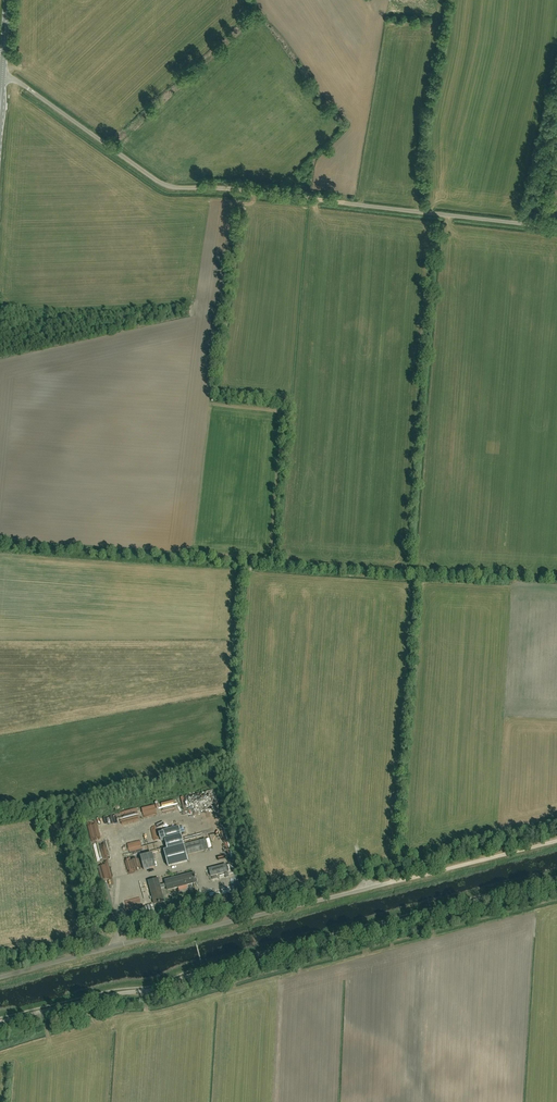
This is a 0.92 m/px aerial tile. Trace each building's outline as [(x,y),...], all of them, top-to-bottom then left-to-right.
[(178,826),(159,831),(161,841),(181,836),(178,826)] [(206,839),(200,841),(203,851),(209,850),(206,839)] [(188,862),(184,845),(163,850),(167,867),(188,862)] [(152,853),(140,856),(144,870),(155,867),(152,853)] [(225,865),(209,869),(211,876),(227,872),(225,865)] [(167,890),(196,883),(194,873),(165,880),(166,884),(160,885),(158,878),(148,881),(154,904),(164,901),(160,888),(166,887),(167,890)] [(102,884),(109,912),(114,911),(107,883),(102,884)]
